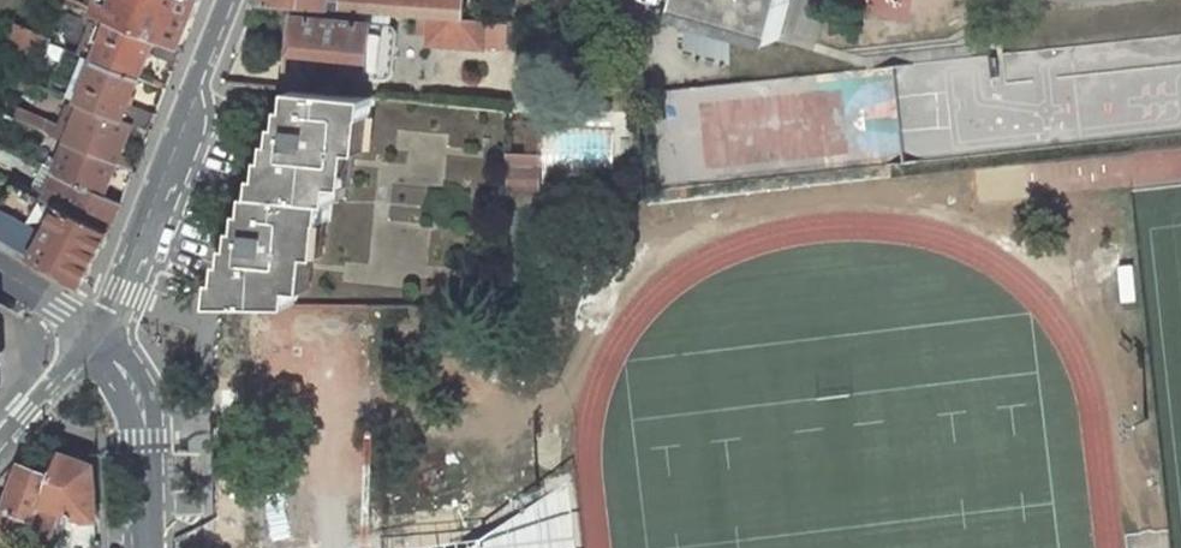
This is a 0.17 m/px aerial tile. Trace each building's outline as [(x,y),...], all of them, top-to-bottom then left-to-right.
[(101,13),(104,14),(110,0),(106,0),(101,13)] [(104,14),(116,19),(184,47),(202,0),(110,0),(104,14)] [(371,11),(372,0),(255,0),(254,4),(306,7),(371,11)] [(371,11),(372,11),(434,17),(463,19),(465,0),(372,0),(371,11)] [(782,33),(791,0),(686,0),(685,6),(782,33)] [(371,23),(372,11),(371,11),(306,7),(305,17),(301,16),(296,69),(324,71),(344,73),(390,77),(396,73),(400,30),(395,25),(371,23)] [(87,54),(98,59),(116,19),(104,14),(87,54)] [(486,46),(488,20),(463,19),(434,17),(432,43),(486,46)] [(116,19),(98,59),(141,78),(153,53),(178,63),(184,47),(116,19)] [(5,51),(33,63),(43,36),(16,25),(5,51)] [(663,89),(666,117),(653,119),(661,190),(1180,133),(1180,33),(663,89)] [(70,95),(74,97),(81,100),(98,59),(87,54),(70,95)] [(141,78),(98,59),(81,100),(84,101),(135,123),(151,130),(158,113),(131,102),(141,78)] [(342,92),(344,73),(324,71),(323,90),(342,92)] [(41,83),(25,76),(20,89),(37,97),(41,83)] [(374,97),(296,89),(294,107),(288,106),(287,124),(282,123),(280,141),(275,140),(274,157),(268,156),(267,175),(261,175),(260,193),(254,193),(253,210),(248,210),(246,228),(241,227),(239,245),(234,245),(232,261),(227,261),(226,280),(220,279),(218,304),(244,304),(271,304),(296,304),(298,287),(303,287),(305,268),(310,269),(312,252),(317,253),(319,235),(323,236),(325,218),(330,219),(332,201),(338,201),(339,183),(344,184),(346,165),(352,165),(353,148),(358,149),(360,131),(365,132),(367,115),(372,115),(374,97)] [(63,125),(73,129),(84,101),(81,100),(74,97),(63,125)] [(19,119),(69,141),(119,163),(135,123),(84,101),(73,129),(63,125),(23,107),(19,119)] [(47,166),(57,171),(106,195),(119,163),(69,141),(61,163),(51,158),(47,166)] [(508,190),(530,191),(531,155),(507,153),(508,190)] [(531,155),(530,191),(539,192),(540,155),(531,155)] [(31,189),(43,196),(57,171),(47,166),(43,164),(31,189)] [(57,171),(43,196),(110,231),(122,202),(106,195),(57,171)] [(82,285),(103,245),(110,231),(43,196),(31,189),(17,182),(0,209),(0,235),(82,285)] [(300,316),(255,319),(260,411),(316,408),(320,481),(378,477),(373,393),(374,393),(370,313),(300,317),(300,316)] [(56,444),(64,447),(66,443),(58,439),(56,444)] [(37,521),(33,537),(50,543),(63,531),(69,513),(87,520),(99,519),(95,465),(62,453),(53,476),(42,504),(37,521)] [(42,504),(53,476),(22,464),(6,508),(37,521),(42,504)] [(260,484),(262,511),(300,509),(298,482),(260,484)] [(6,508),(0,506),(0,547),(30,547),(33,537),(37,521),(6,508)]
